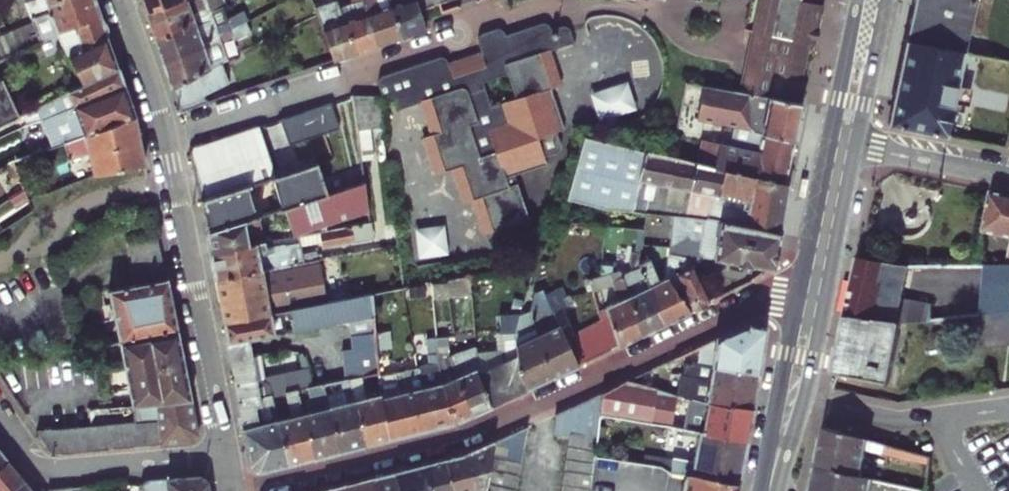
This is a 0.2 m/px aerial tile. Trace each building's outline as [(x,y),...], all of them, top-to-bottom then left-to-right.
[(39,19),(55,11),(52,3),(58,0),(31,0),(39,19)] [(71,52),(109,35),(97,0),(58,0),(52,3),(55,11),(39,19),(44,29),(38,32),(42,39),(60,31),(69,53),(71,52)] [(154,13),(172,4),(176,5),(187,0),(150,0),(154,13)] [(176,5),(172,4),(154,13),(163,37),(225,5),(235,0),(187,0),(176,5)] [(340,57),(362,49),(348,18),(340,0),(315,0),(340,57)] [(394,0),(366,0),(367,3),(385,41),(409,33),(394,0)] [(409,33),(433,25),(425,8),(422,0),(394,0),(409,33)] [(425,8),(452,0),(423,0),(425,8)] [(754,9),(770,11),(766,31),(817,41),(823,42),(831,1),(828,0),(756,0),(754,9)] [(906,39),(965,51),(976,0),(914,0),(906,39)] [(366,11),(348,18),(362,49),(385,41),(367,3),(363,5),(366,11)] [(225,5),(163,37),(171,60),(186,52),(192,54),(211,44),(209,40),(252,18),(248,10),(231,18),(225,5)] [(770,11),(754,9),(752,23),(758,24),(744,89),(756,91),(804,98),(817,41),(766,31),(770,11)] [(171,60),(179,83),(226,60),(247,50),(242,36),(257,28),(252,18),(209,40),(211,44),(192,54),(186,52),(171,60)] [(536,217),(521,173),(520,169),(554,158),(553,155),(560,153),(563,152),(565,150),(566,148),(567,143),(563,131),(567,129),(553,88),(557,87),(567,83),(556,49),(581,41),(578,30),(576,27),(573,24),(570,23),(559,26),(557,23),(553,21),(549,20),(545,21),(512,31),(510,28),(507,26),(504,26),(500,26),(487,31),(486,32),(485,34),(485,36),(485,38),(488,49),(489,53),(457,64),(455,59),(453,56),(451,54),(447,53),(444,54),(388,72),(387,77),(388,85),(391,91),(386,92),(391,103),(400,100),(403,108),(429,100),(440,131),(430,135),(443,171),(459,167),(471,201),(480,199),(491,232),(536,217)] [(84,83),(120,66),(109,35),(71,52),(84,83)] [(965,51),(906,39),(888,123),(947,135),(965,51)] [(4,78),(33,65),(25,47),(0,58),(0,69),(4,78)] [(489,53),(488,49),(455,59),(457,64),(489,53)] [(226,60),(179,83),(185,103),(234,78),(226,60)] [(126,83),(120,66),(84,83),(29,109),(33,118),(45,114),(126,83)] [(0,80),(0,123),(19,113),(4,78),(0,80)] [(632,78),(593,88),(601,117),(639,107),(632,78)] [(56,145),(65,142),(138,115),(126,83),(45,114),(56,145)] [(758,119),(758,116),(757,106),(756,91),(744,89),(706,83),(702,113),(738,118),(734,140),(707,134),(702,157),(730,164),(795,178),(803,136),(769,127),(766,126),(762,125),(759,123),(758,119)] [(553,88),(567,129),(571,128),(557,87),(553,88)] [(773,109),(769,127),(803,136),(811,99),(804,98),(756,91),(757,106),(773,109)] [(386,92),(359,92),(367,151),(368,159),(382,156),(378,125),(390,123),(386,92)] [(138,115),(65,142),(70,157),(93,150),(96,172),(147,163),(138,115)] [(217,249),(270,240),(264,214),(288,207),(297,234),(324,229),(326,229),(332,228),(330,221),(375,206),(368,159),(367,151),(330,164),(327,157),(283,172),(268,125),(267,122),(201,144),(197,152),(206,197),(217,249)] [(586,132),(571,194),(612,201),(628,202),(676,207),(694,209),(714,213),(716,204),(711,203),(715,186),(725,188),(730,164),(702,157),(586,132)] [(520,169),(521,173),(555,162),(554,158),(520,169)] [(13,160),(0,169),(0,170),(12,196),(15,195),(26,187),(13,160)] [(716,204),(714,213),(788,229),(797,179),(795,178),(730,164),(725,188),(715,186),(711,203),(716,204)] [(26,187),(15,195),(19,204),(30,197),(26,187)] [(991,191),(987,232),(1008,237),(1008,195),(991,191)] [(612,201),(609,218),(625,219),(628,202),(612,201)] [(788,229),(714,213),(694,209),(676,207),(674,239),(693,227),(697,230),(701,230),(706,232),(704,238),(708,248),(742,256),(745,262),(756,264),(761,261),(777,265),(782,262),(788,229)] [(646,238),(648,221),(625,219),(622,236),(646,238)] [(405,242),(402,220),(396,221),(396,227),(392,228),(394,244),(405,242)] [(417,226),(421,256),(452,251),(448,222),(417,226)] [(332,228),(326,229),(329,243),(361,237),(359,223),(332,228)] [(270,240),(217,249),(222,276),(329,256),(324,229),(297,234),(270,240)] [(162,238),(130,245),(137,282),(113,288),(123,339),(180,328),(162,238)] [(694,248),(673,245),(673,254),(676,254),(687,277),(679,282),(695,309),(717,298),(694,248)] [(654,255),(644,259),(654,285),(657,283),(664,300),(662,304),(668,321),(695,309),(679,282),(674,274),(665,278),(654,256),(654,255)] [(230,319),(278,310),(294,307),(334,300),(355,296),(353,283),(335,286),(329,256),(222,276),(230,319)] [(904,299),(910,266),(860,256),(847,314),(899,321),(904,299)] [(644,259),(643,257),(633,262),(634,266),(623,271),(647,331),(668,321),(662,304),(664,300),(657,283),(654,285),(644,259)] [(987,266),(981,314),(992,313),(1006,311),(1008,311),(1008,265),(987,266)] [(608,307),(612,318),(623,343),(647,331),(623,271),(621,267),(589,282),(593,292),(600,290),(613,285),(620,302),(608,307)] [(439,296),(456,294),(456,278),(438,281),(439,296)] [(583,362),(570,337),(564,325),(567,322),(562,310),(582,301),(579,293),(574,295),(569,286),(554,293),(550,287),(543,289),(535,304),(536,306),(538,329),(559,373),(583,362)] [(334,300),(339,321),(355,317),(378,313),(378,310),(376,292),(355,296),(334,300)] [(899,321),(902,322),(930,319),(933,304),(904,299),(899,321)] [(294,307),(299,327),(339,321),(334,300),(294,307)] [(531,386),(559,373),(538,329),(536,306),(525,307),(519,328),(531,386)] [(386,309),(378,310),(378,313),(381,331),(382,340),(391,339),(386,309)] [(281,330),(278,310),(230,319),(233,339),(281,330)] [(981,314),(971,315),(976,346),(1008,342),(1008,311),(1006,311),(1008,325),(993,327),(992,313),(981,314)] [(993,327),(1008,325),(1006,311),(992,313),(993,327)] [(458,313),(459,333),(466,332),(464,312),(458,313)] [(355,317),(357,334),(381,331),(378,313),(355,317)] [(482,339),(480,314),(473,316),(473,323),(469,324),(471,341),(482,339)] [(891,382),(902,322),(899,321),(847,314),(834,373),(891,382)] [(597,324),(610,349),(623,343),(612,318),(603,321),(597,324)] [(597,324),(586,330),(597,355),(610,349),(597,324)] [(696,347),(694,363),(752,373),(761,329),(743,325),(696,347)] [(180,328),(123,339),(135,402),(194,397),(180,328)] [(531,386),(519,328),(508,329),(510,357),(484,369),(498,401),(531,386)] [(597,355),(586,330),(570,337),(583,362),(597,355)] [(354,376),(367,374),(386,371),(382,340),(381,331),(357,334),(358,346),(349,347),(354,377),(354,376)] [(459,333),(443,335),(448,380),(451,392),(462,418),(478,410),(462,374),(460,346),(459,333)] [(448,380),(443,335),(432,337),(435,363),(427,364),(427,365),(427,385),(431,385),(436,405),(431,406),(435,425),(462,418),(451,392),(448,380)] [(498,401),(484,369),(482,345),(460,346),(462,374),(478,410),(498,401)] [(266,352),(237,356),(249,426),(285,417),(279,394),(292,391),(292,387),(303,385),(320,382),(316,369),(280,377),(278,382),(271,378),(266,352)] [(661,365),(664,371),(678,365),(675,358),(661,365)] [(692,370),(691,377),(706,378),(713,379),(750,387),(752,373),(694,363),(686,364),(685,369),(692,370)] [(427,385),(427,365),(386,371),(389,389),(397,434),(435,425),(431,406),(436,405),(431,385),(427,385)] [(657,378),(653,369),(623,383),(654,390),(657,378)] [(367,374),(354,376),(372,441),(397,434),(389,389),(372,394),(367,374)] [(348,402),(336,404),(348,447),(372,441),(354,376),(354,377),(342,379),(348,402)] [(690,384),(687,399),(719,406),(721,401),(745,406),(750,387),(713,379),(706,378),(705,385),(690,384)] [(322,408),(310,411),(322,453),(348,447),(336,404),(330,380),(320,382),(303,385),(306,395),(318,393),(322,408)] [(623,383),(599,393),(597,414),(692,433),(738,442),(745,406),(721,401),(719,406),(687,399),(673,395),(663,393),(654,390),(623,383)] [(297,414),(285,418),(296,459),(322,453),(310,411),(306,395),(303,385),(292,387),(292,391),(297,414)] [(599,393),(583,401),(577,438),(593,441),(597,414),(599,393)] [(139,419),(145,418),(157,417),(159,442),(194,438),(200,430),(194,397),(135,402),(139,419)] [(577,438),(583,401),(569,408),(565,437),(566,437),(577,438)] [(565,437),(569,408),(553,415),(550,435),(565,437)] [(157,417),(145,418),(147,443),(159,442),(157,417)] [(285,417),(249,426),(257,462),(265,467),(296,459),(285,418),(285,417)] [(147,443),(145,418),(139,419),(131,420),(135,444),(147,443)] [(135,444),(131,420),(118,421),(121,445),(135,444)] [(121,445),(118,421),(107,422),(105,422),(108,446),(121,445)] [(108,446),(105,422),(92,423),(95,448),(108,446)] [(95,448),(92,423),(79,425),(81,449),(95,448)] [(79,425),(66,426),(68,450),(81,449),(79,425)] [(499,439),(499,441),(526,446),(531,425),(499,439)] [(54,427),(57,452),(68,450),(66,426),(54,427)] [(867,448),(930,462),(931,455),(825,426),(817,465),(861,474),(867,448)] [(53,450),(57,452),(54,427),(38,428),(49,446),(53,450)] [(640,455),(637,465),(679,472),(730,483),(738,442),(692,433),(686,461),(665,457),(664,459),(640,455)] [(566,437),(564,448),(592,452),(593,441),(577,438),(566,437)] [(493,468),(496,454),(499,441),(499,439),(471,453),(479,490),(489,490),(491,481),(493,468)] [(499,441),(496,454),(523,460),(526,446),(499,441)] [(11,458),(0,443),(0,467),(11,458)] [(592,452),(564,448),(562,461),(590,465),(591,456),(592,452)] [(451,458),(458,490),(479,490),(471,453),(451,458)] [(496,454),(493,468),(521,474),(523,460),(496,454)] [(28,479),(11,458),(0,467),(0,490),(14,490),(28,479)] [(451,458),(431,463),(437,490),(458,490),(451,458)] [(590,465),(562,461),(560,474),(588,477),(590,465)] [(399,470),(405,490),(437,490),(431,463),(399,470)] [(928,488),(861,474),(817,465),(811,490),(928,490),(928,488)] [(493,468),(491,481),(518,486),(521,474),(493,468)] [(372,477),(375,490),(405,490),(399,470),(372,477)] [(679,472),(676,490),(729,490),(730,483),(679,472)] [(204,474),(150,479),(147,484),(148,490),(212,490),(210,480),(204,474)] [(560,474),(558,486),(586,490),(588,477),(560,474)] [(372,477),(350,483),(351,490),(375,490),(372,477)] [(28,479),(14,490),(38,490),(28,479)] [(76,490),(132,490),(131,481),(93,485),(93,484),(75,487),(76,490)] [(491,481),(489,490),(517,490),(518,486),(491,481)] [(350,483),(327,489),(327,490),(351,490),(350,483)]
